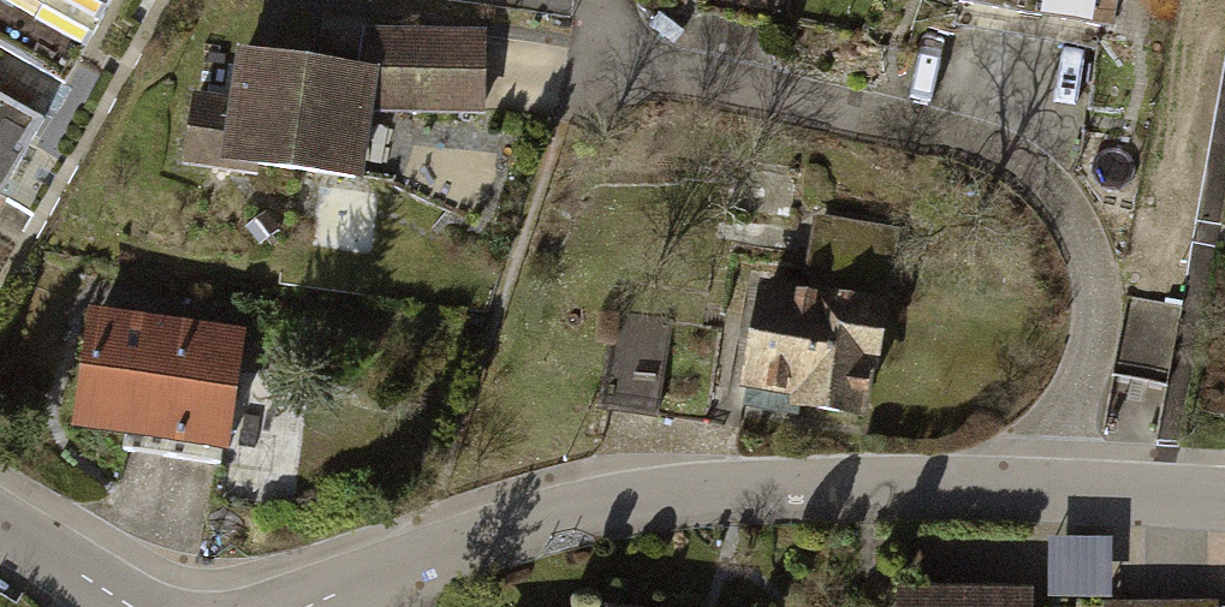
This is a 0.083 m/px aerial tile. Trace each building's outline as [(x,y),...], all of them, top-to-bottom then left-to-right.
[(102,47),(128,0),(15,0),(102,47)] [(952,5),(1112,33),(1118,0),(952,0),(952,5)] [(270,56),(244,52),(235,104),(194,100),(184,175),(253,182),(255,175),(365,192),(378,118),(484,120),(486,40),(363,36),(363,71),(270,56)] [(0,102),(0,220),(50,130),(0,102)] [(830,301),(766,291),(748,412),(868,430),(877,371),(888,373),(909,237),(816,223),(807,284),(832,287),(830,301)] [(1177,310),(1127,299),(1111,370),(1141,376),(1162,381),(1177,310)] [(247,341),(89,319),(71,445),(229,467),(247,341)] [(1111,537),(1047,536),(1046,596),(1110,597),(1111,537)] [(894,588),(894,606),(1026,606),(1026,590),(894,588)]
